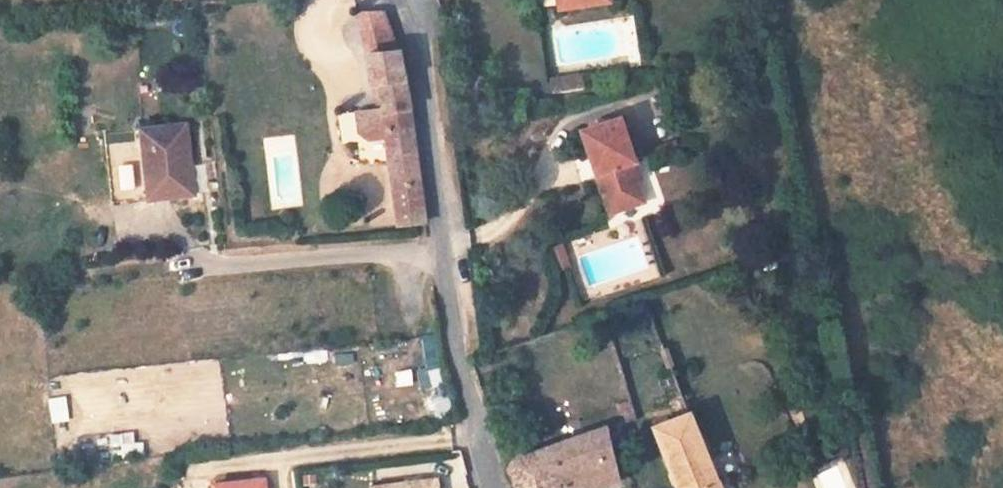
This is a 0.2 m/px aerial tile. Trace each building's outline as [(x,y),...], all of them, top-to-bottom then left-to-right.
[(368,41),(396,38),(388,10),(359,13),(368,41)] [(396,38),(368,41),(371,52),(399,48),(396,38)] [(389,135),(402,222),(427,219),(416,121),(416,120),(409,84),(399,48),(371,52),(375,82),(382,81),(386,108),(379,109),(356,112),(359,130),(366,137),(389,135)] [(549,77),(551,93),(585,89),(583,73),(549,77)] [(640,158),(626,162),(610,122),(572,136),(604,219),(637,207),(656,199),(640,158)] [(110,201),(191,194),(185,126),(103,133),(110,201)] [(565,270),(559,249),(548,252),(555,273),(565,270)] [(425,367),(441,364),(436,335),(420,338),(425,367)] [(432,388),(444,386),(440,366),(428,369),(432,388)] [(641,402),(653,433),(688,420),(675,388),(641,402)] [(455,414),(450,392),(432,397),(438,419),(455,414)] [(65,395),(47,398),(51,424),(70,421),(65,395)] [(670,487),(704,487),(712,485),(688,420),(653,433),(649,435),(670,487)] [(509,468),(516,487),(614,487),(618,486),(603,431),(509,468)] [(139,433),(105,433),(105,457),(139,457),(139,433)] [(849,466),(815,475),(818,487),(855,487),(849,466)] [(266,474),(213,478),(213,487),(267,487),(266,474)] [(439,475),(373,481),(373,487),(441,487),(439,475)]
